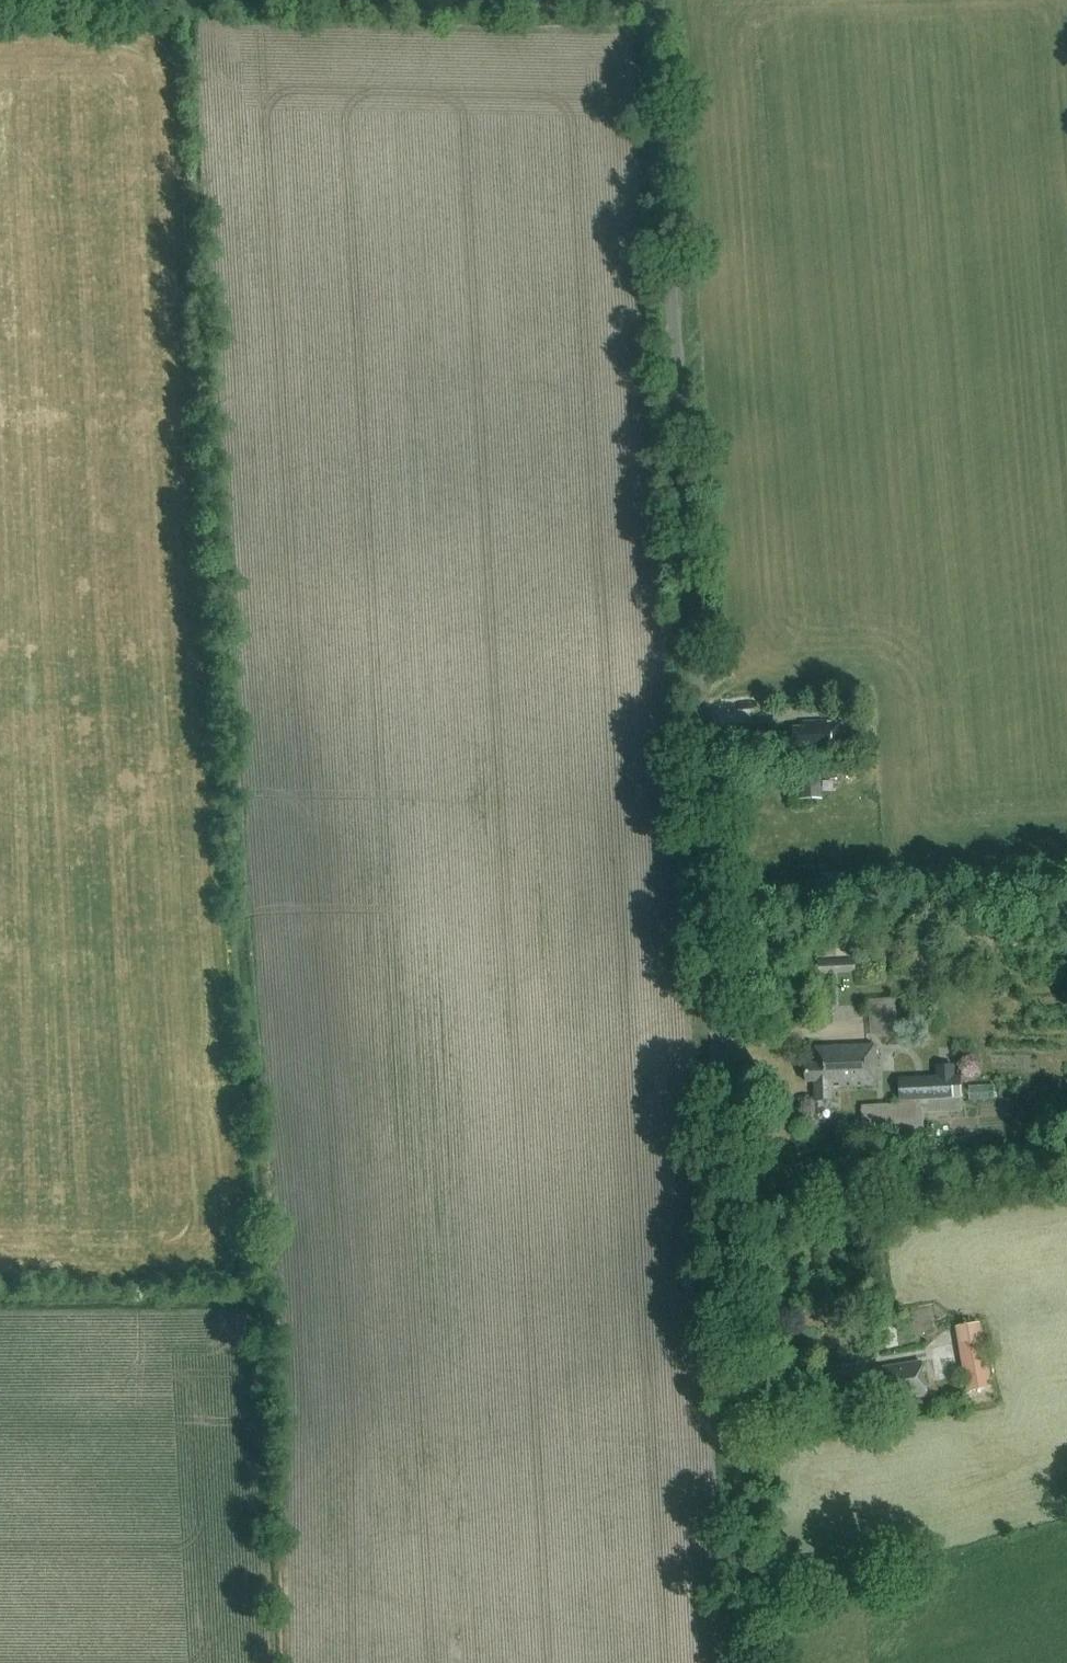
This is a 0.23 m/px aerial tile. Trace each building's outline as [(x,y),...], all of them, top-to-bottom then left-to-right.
[(818,750),(841,750),(841,719),(802,720),(802,727),(793,727),(793,747),(818,746),(818,750)] [(876,1042),(814,1044),(815,1061),(805,1061),(806,1080),(814,1079),(814,1098),(833,1097),(832,1085),(877,1083),(876,1042)] [(900,1104),(862,1107),(863,1124),(925,1121),(924,1106),(957,1104),(957,1098),(962,1097),(961,1074),(955,1075),(954,1064),(936,1065),(936,1075),(898,1077),(900,1104)] [(992,1387),(980,1322),(956,1327),(967,1391),(992,1387)] [(921,1359),(877,1366),(878,1372),(862,1375),(866,1398),(889,1394),(890,1399),(927,1393),(921,1359)]
